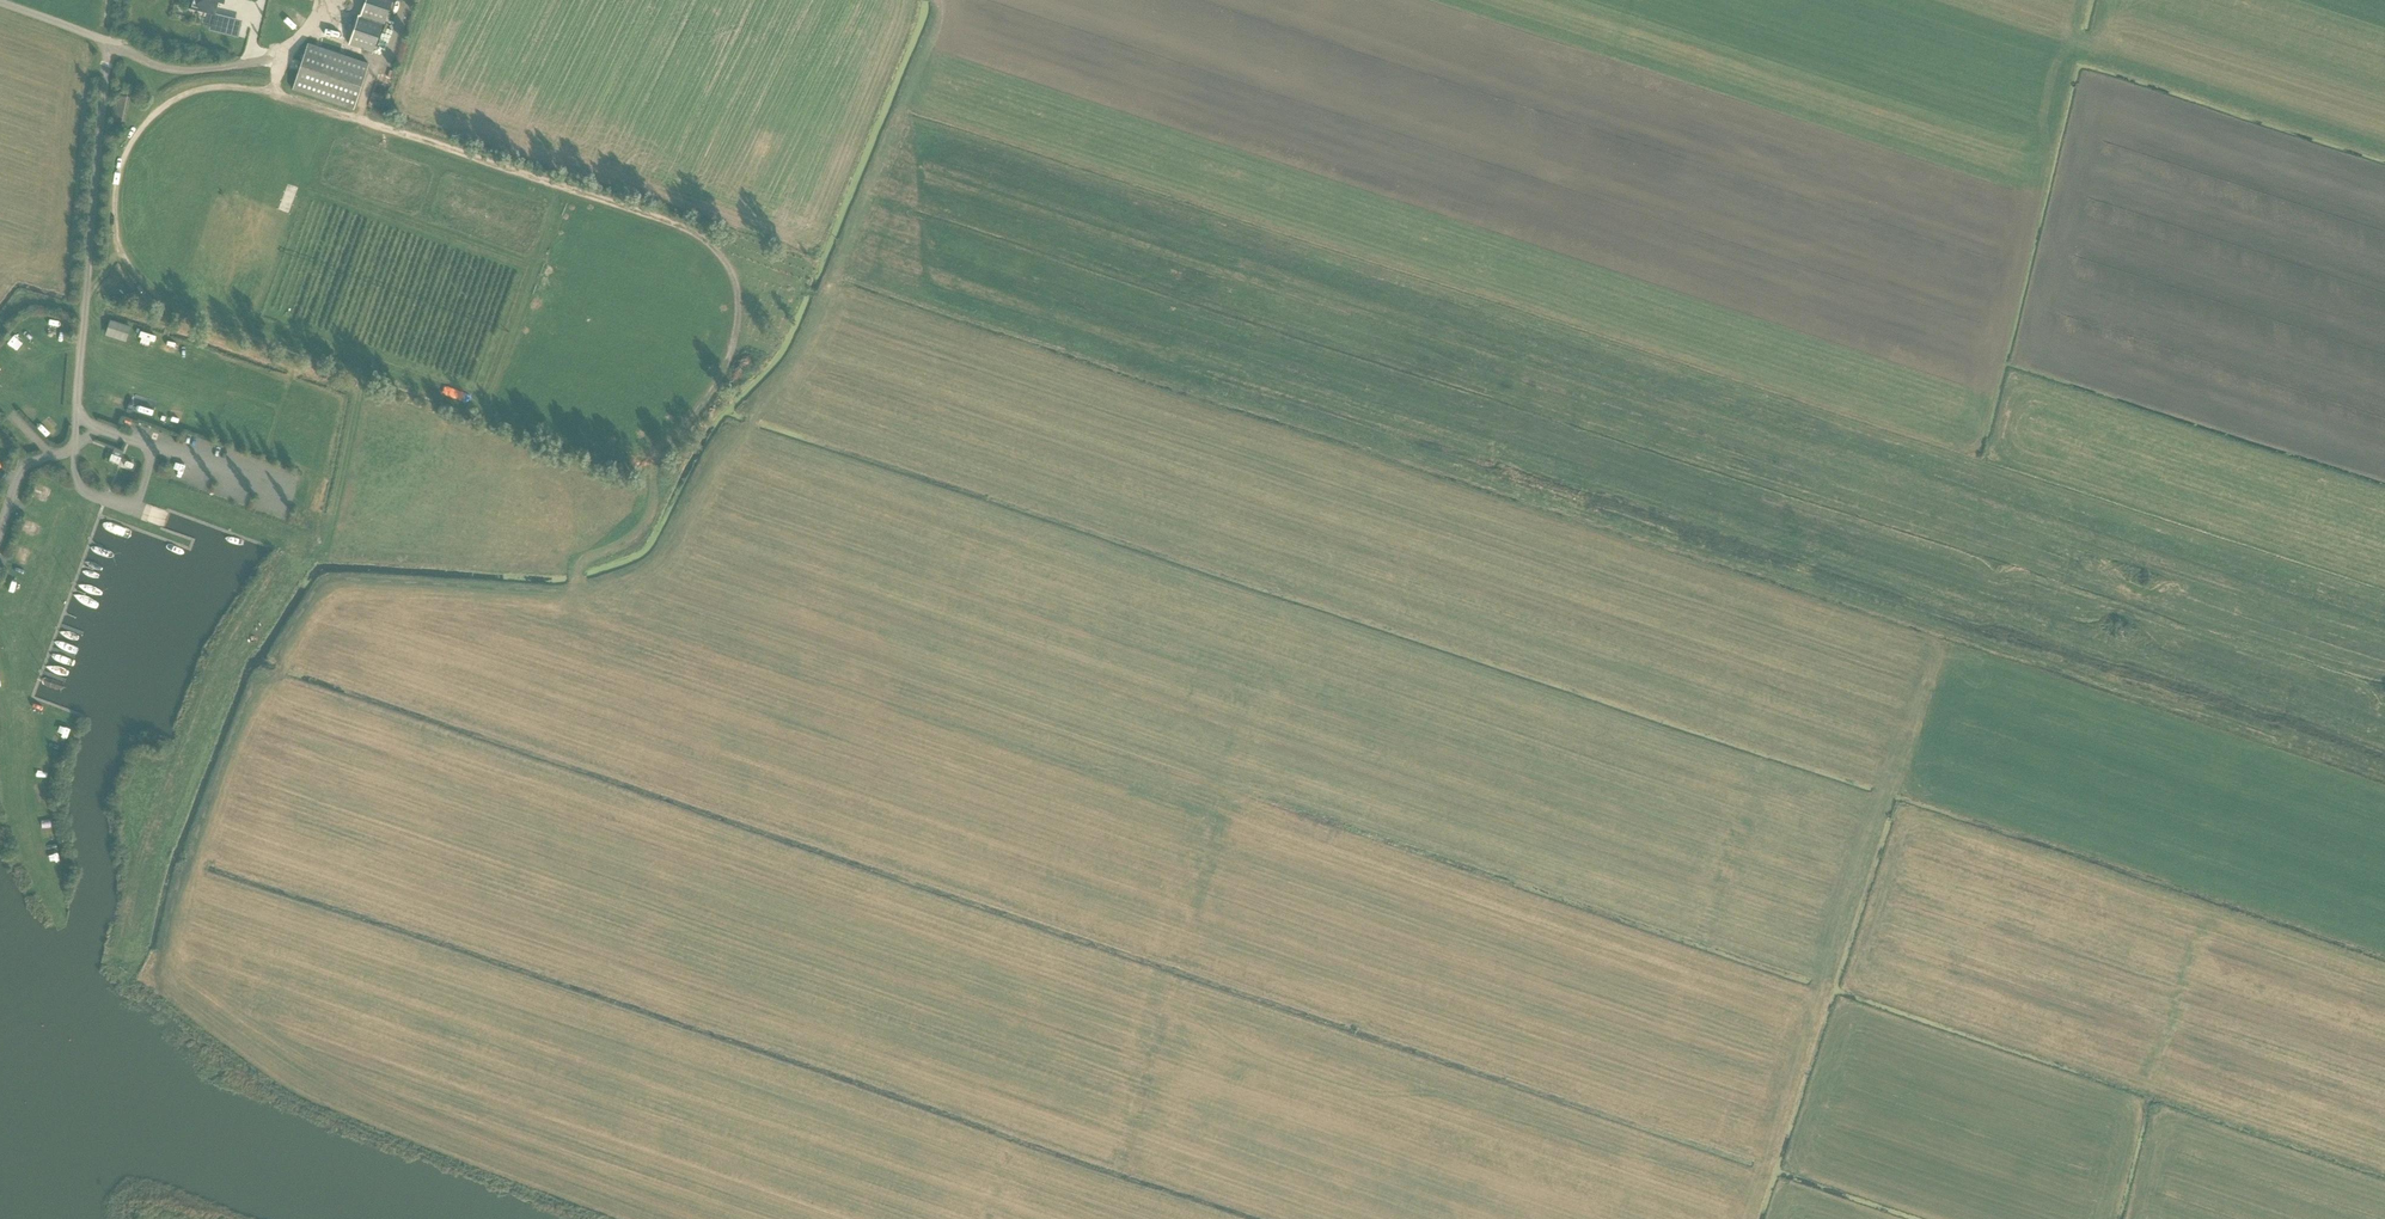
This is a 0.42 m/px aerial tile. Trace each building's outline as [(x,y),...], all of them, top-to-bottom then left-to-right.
[(188,8),(214,15),(217,3),(222,4),(223,0),(190,0),(188,8)] [(362,16),(357,15),(350,45),(374,51),(381,24),(386,25),(392,0),(365,0),(362,16)] [(287,26),(287,18),(278,17),(278,25),(287,26)] [(327,45),(329,39),(321,36),(318,43),(327,45)] [(369,64),(307,44),(292,89),(354,110),(369,64)] [(122,124),(124,95),(114,95),(112,123),(122,124)] [(125,451),(116,447),(111,456),(120,460),(125,451)]
